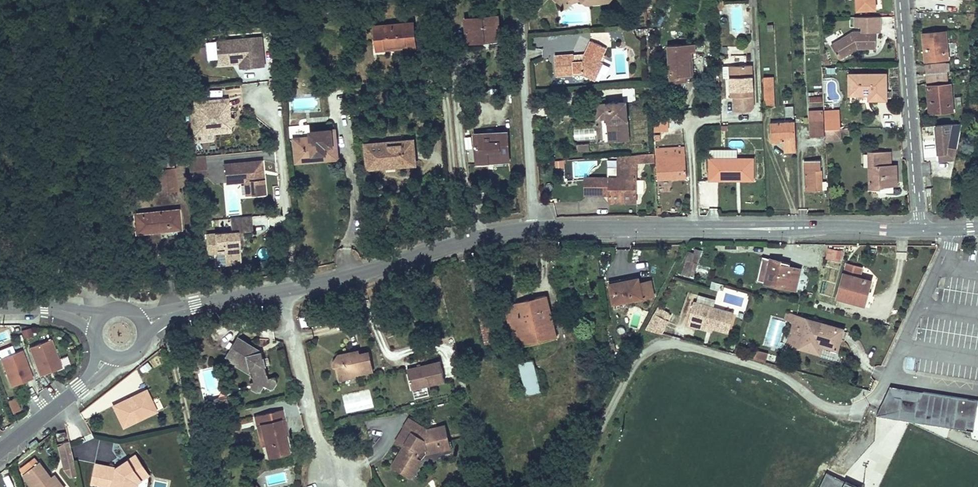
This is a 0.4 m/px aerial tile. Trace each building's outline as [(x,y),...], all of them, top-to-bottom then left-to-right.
[(857,10),(875,9),(875,0),(856,0),(857,10)] [(563,2),(559,7),(564,11),(569,6),(563,2)] [(465,20),(468,43),(485,42),(485,39),(500,37),(498,17),(465,20)] [(413,24),(376,27),(378,50),(415,47),(413,24)] [(853,33),(831,45),(839,59),(858,48),(876,48),(876,33),(880,33),(880,24),(862,24),(862,32),(853,33)] [(925,62),(942,61),(941,55),(945,55),(944,46),(946,45),(945,33),(923,35),(923,41),(925,62)] [(533,47),(544,47),(544,51),(576,50),(575,35),(532,36),(533,47)] [(217,40),(219,59),(237,57),(241,60),(241,62),(242,68),(266,66),(262,36),(217,40)] [(219,59),(217,40),(207,42),(209,60),(219,59)] [(573,61),(573,54),(554,55),(556,75),(574,73),(574,71),(581,70),(582,73),(594,79),(603,63),(599,61),(606,47),(592,40),(585,53),(581,61),(573,61)] [(666,48),(668,79),(682,78),(687,78),(686,63),(689,63),(688,54),(692,54),(691,46),(666,48)] [(585,53),(573,54),(573,61),(581,61),(585,53)] [(925,66),(926,75),(946,73),(945,64),(925,66)] [(728,67),(729,80),(730,101),(732,101),(733,113),(749,112),(752,108),(750,66),(728,67)] [(946,73),(926,75),(927,84),(947,82),(946,73)] [(849,75),(850,95),(868,95),(869,100),(885,100),(885,74),(849,75)] [(950,85),(927,87),(928,95),(929,114),(946,113),(946,107),(949,106),(949,98),(950,97),(950,85)] [(772,87),(764,88),(765,108),(773,107),(772,87)] [(227,98),(191,102),(194,134),(196,134),(196,141),(213,139),(213,133),(231,131),(230,125),(233,123),(233,118),(229,116),(227,98)] [(626,102),(600,104),(601,118),(607,118),(611,118),(611,132),(615,132),(616,141),(628,141),(626,102)] [(808,112),(809,137),(823,137),(822,111),(808,112)] [(611,118),(607,118),(609,142),(616,141),(615,132),(611,132),(611,118)] [(838,119),(824,120),(824,131),(839,130),(838,119)] [(795,142),(794,122),(770,124),(771,144),(783,143),(795,142)] [(951,125),(935,126),(937,154),(946,153),(947,147),(951,125)] [(839,130),(824,131),(825,142),(839,141),(839,130)] [(311,138),(294,139),(297,163),(314,162),(315,155),(336,153),(334,131),(311,133),(311,138)] [(479,145),(476,145),(478,164),(490,163),(488,158),(510,157),(507,133),(478,135),(479,145)] [(390,168),(390,165),(415,162),(413,141),(367,145),(368,170),(390,168)] [(796,153),(795,142),(783,143),(784,153),(796,153)] [(937,154),(938,162),(954,160),(956,149),(947,147),(946,153),(937,154)] [(687,178),(684,148),(655,151),(657,181),(687,178)] [(315,155),(314,162),(337,160),(336,153),(315,155)] [(880,164),(879,153),(867,153),(869,190),(879,190),(879,186),(895,186),(895,167),(890,167),(887,167),(887,164),(880,165),(880,164)] [(889,153),(879,153),(880,164),(880,165),(887,164),(887,167),(890,167),(889,153)] [(635,155),(617,155),(617,178),(601,179),(602,196),(610,196),(610,203),(635,203),(635,165),(639,165),(639,160),(654,160),(654,154),(635,155)] [(205,164),(204,156),(188,157),(188,166),(205,164)] [(273,158),(263,160),(266,174),(276,172),(273,158)] [(709,182),(720,181),(720,178),(738,178),(739,181),(753,181),(753,160),(709,159),(709,182)] [(262,170),(261,160),(224,164),(226,183),(244,181),(245,181),(250,185),(251,194),(264,193),(263,173),(260,174),(260,170),(262,170)] [(804,162),(806,192),(821,191),(819,162),(804,162)] [(206,176),(205,164),(188,166),(189,177),(206,176)] [(158,171),(157,171),(159,191),(176,189),(173,169),(165,170),(158,171)] [(585,196),(602,196),(601,179),(585,179),(585,196)] [(177,210),(134,215),(136,232),(180,228),(177,210)] [(224,259),(240,257),(238,245),(237,232),(240,231),(252,230),(250,215),(229,217),(230,232),(205,234),(207,253),(223,252),(224,259)] [(825,258),(841,262),(843,250),(828,247),(825,258)] [(690,262),(686,261),(683,268),(692,270),(697,256),(693,255),(693,256),(691,261),(691,262),(690,262)] [(761,258),(756,281),(795,291),(799,270),(780,265),(781,262),(761,258)] [(837,298),(862,304),(865,290),(868,291),(871,282),(859,279),(861,269),(846,264),(844,275),(837,298)] [(621,283),(609,286),(613,305),(623,303),(654,296),(650,281),(639,283),(638,278),(621,282),(621,283)] [(865,290),(862,304),(867,306),(868,305),(871,292),(868,291),(865,290)] [(546,296),(504,306),(511,333),(515,348),(556,338),(549,309),(546,296)] [(727,332),(733,313),(713,307),(696,303),(692,302),(686,325),(694,327),(695,323),(712,328),(727,332)] [(668,314),(657,308),(646,329),(661,334),(668,321),(665,320),(668,314)] [(795,322),(788,345),(819,354),(821,346),(837,350),(842,330),(797,317),(795,322)] [(712,328),(695,323),(694,327),(711,332),(712,328)] [(31,327),(22,329),(24,336),(32,334),(31,327)] [(51,337),(31,345),(41,373),(62,365),(51,337)] [(237,337),(226,355),(251,370),(252,375),(252,376),(255,376),(257,381),(257,383),(259,383),(264,386),(267,381),(269,380),(268,378),(266,368),(263,366),(262,359),(263,357),(263,353),(237,337)] [(22,348),(0,356),(11,384),(33,376),(22,348)] [(767,354),(755,351),(753,359),(765,362),(767,354)] [(337,371),(339,381),(348,379),(347,376),(356,375),(357,377),(375,374),(371,355),(361,357),(360,353),(337,357),(333,364),(334,370),(337,371)] [(226,355),(224,359),(252,375),(251,370),(226,355)] [(519,366),(525,390),(539,387),(532,362),(519,366)] [(445,386),(440,367),(407,374),(411,393),(412,394),(445,386)] [(348,379),(339,381),(340,385),(357,381),(357,377),(356,375),(347,376),(348,379)] [(267,381),(264,386),(269,388),(274,387),(277,383),(275,377),(268,378),(269,380),(267,381)] [(257,381),(251,384),(251,389),(256,392),(261,390),(264,386),(259,383),(257,383),(257,381)] [(539,387),(525,390),(527,396),(538,392),(540,392),(539,387)] [(155,411),(150,401),(144,390),(137,393),(138,396),(127,401),(126,398),(111,405),(122,427),(155,411)] [(955,395),(954,400),(953,407),(962,409),(963,402),(964,397),(955,395)] [(7,400),(11,413),(21,409),(16,397),(7,400)] [(225,397),(212,400),(214,409),(227,406),(225,397)] [(161,408),(157,398),(150,401),(155,411),(161,408)] [(935,413),(937,406),(900,399),(898,406),(892,405),(891,412),(913,416),(914,409),(935,413)] [(255,417),(257,425),(259,425),(265,446),(267,457),(287,452),(283,435),(279,420),(282,419),(283,419),(280,411),(255,417)] [(251,417),(233,421),(235,430),(241,429),(239,424),(252,421),(251,417)] [(409,420),(404,429),(412,434),(405,446),(393,466),(411,478),(421,462),(416,458),(422,450),(425,449),(426,454),(443,450),(441,444),(449,443),(446,427),(427,431),(409,420)] [(259,425),(257,425),(262,447),(265,446),(259,425)] [(404,429),(397,441),(405,446),(412,434),(404,429)] [(68,442),(65,442),(60,447),(62,455),(71,453),(68,442)] [(416,458),(421,462),(426,454),(425,449),(422,450),(416,458)] [(140,480),(139,478),(146,473),(134,455),(124,462),(118,466),(120,468),(115,471),(114,471),(115,468),(95,464),(91,485),(104,486),(136,486),(137,483),(140,480)] [(30,486),(61,486),(56,480),(53,483),(48,476),(37,463),(21,476),(30,486)]
